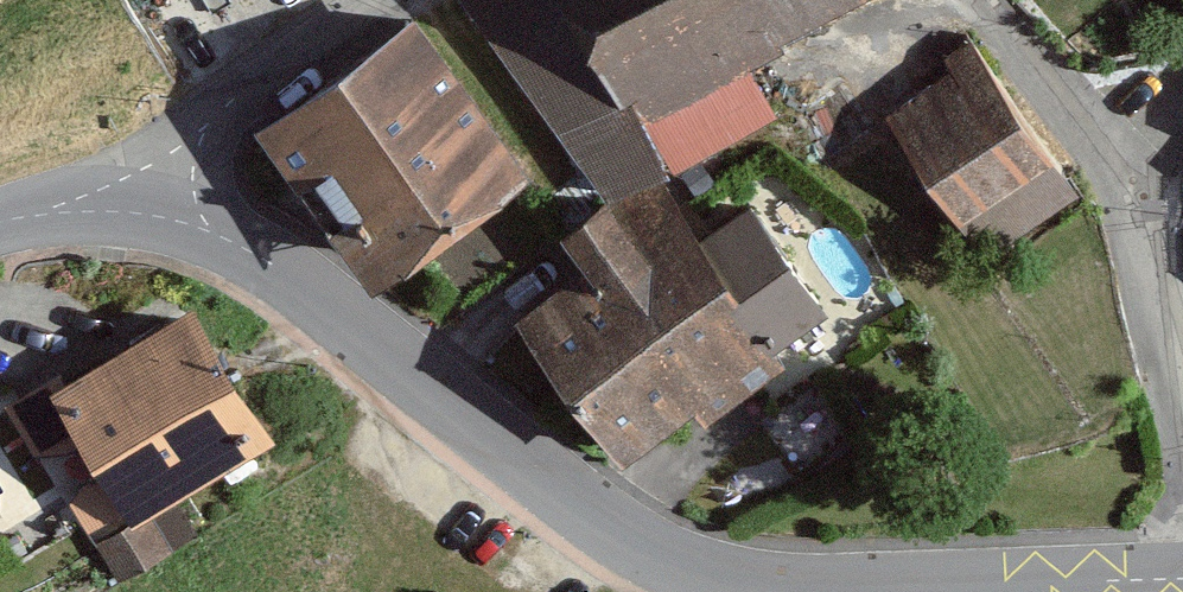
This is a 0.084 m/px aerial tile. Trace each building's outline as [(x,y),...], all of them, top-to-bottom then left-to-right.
[(775,115),(746,62),(780,47),(774,36),(843,0),(467,0),(607,196),(651,164),(661,156),(673,172),(775,115)] [(371,282),(529,167),(417,12),(258,127),(371,282)] [(980,250),(1073,188),(972,36),(946,53),(955,67),(887,111),(980,250)] [(749,200),(701,234),(651,164),(607,196),(559,230),(585,265),(519,313),(619,453),(693,400),(705,416),(781,361),(769,345),(825,305),(749,200)] [(125,504),(135,520),(275,434),(194,303),(65,383),(58,373),(7,404),(34,448),(68,448),(83,439),(102,469),(81,482),(75,502),(89,526),(125,504)]
